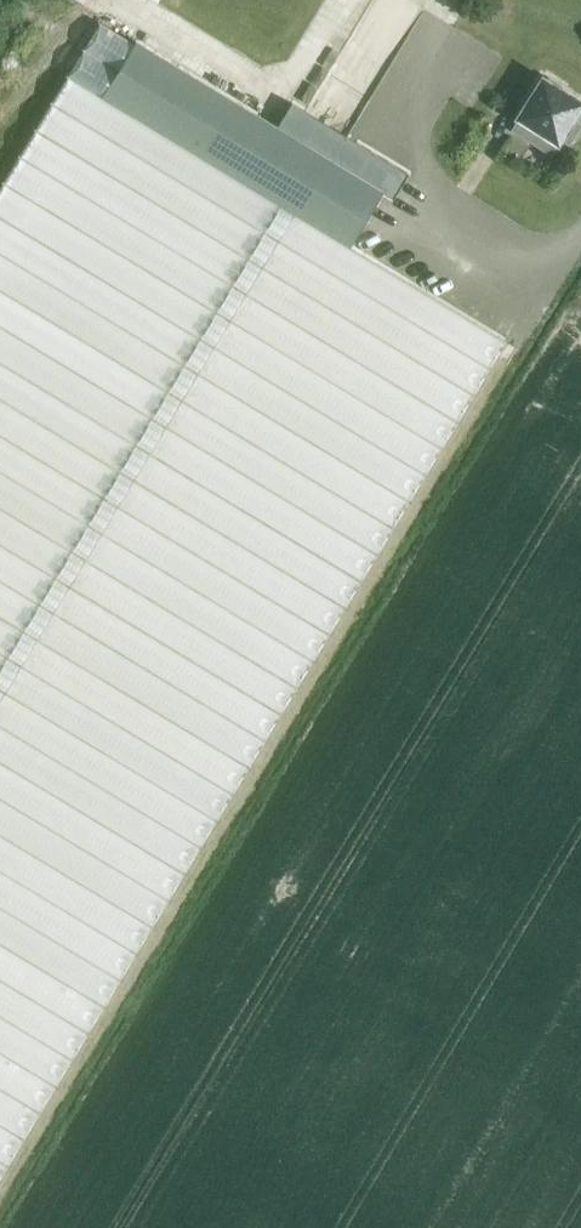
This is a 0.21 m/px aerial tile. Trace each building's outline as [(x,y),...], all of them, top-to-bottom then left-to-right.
[(508,343),(351,248),(384,193),(395,200),(410,175),(306,112),(290,137),(137,44),(136,46),(100,25),(0,191),(0,1183),(508,343)] [(547,79),(542,76),(516,117),(518,118),(512,129),(532,142),(539,132),(557,143),(560,138),(569,144),(580,124),(573,119),(580,105),(580,101),(559,87),(561,85),(548,77),(547,79)]
